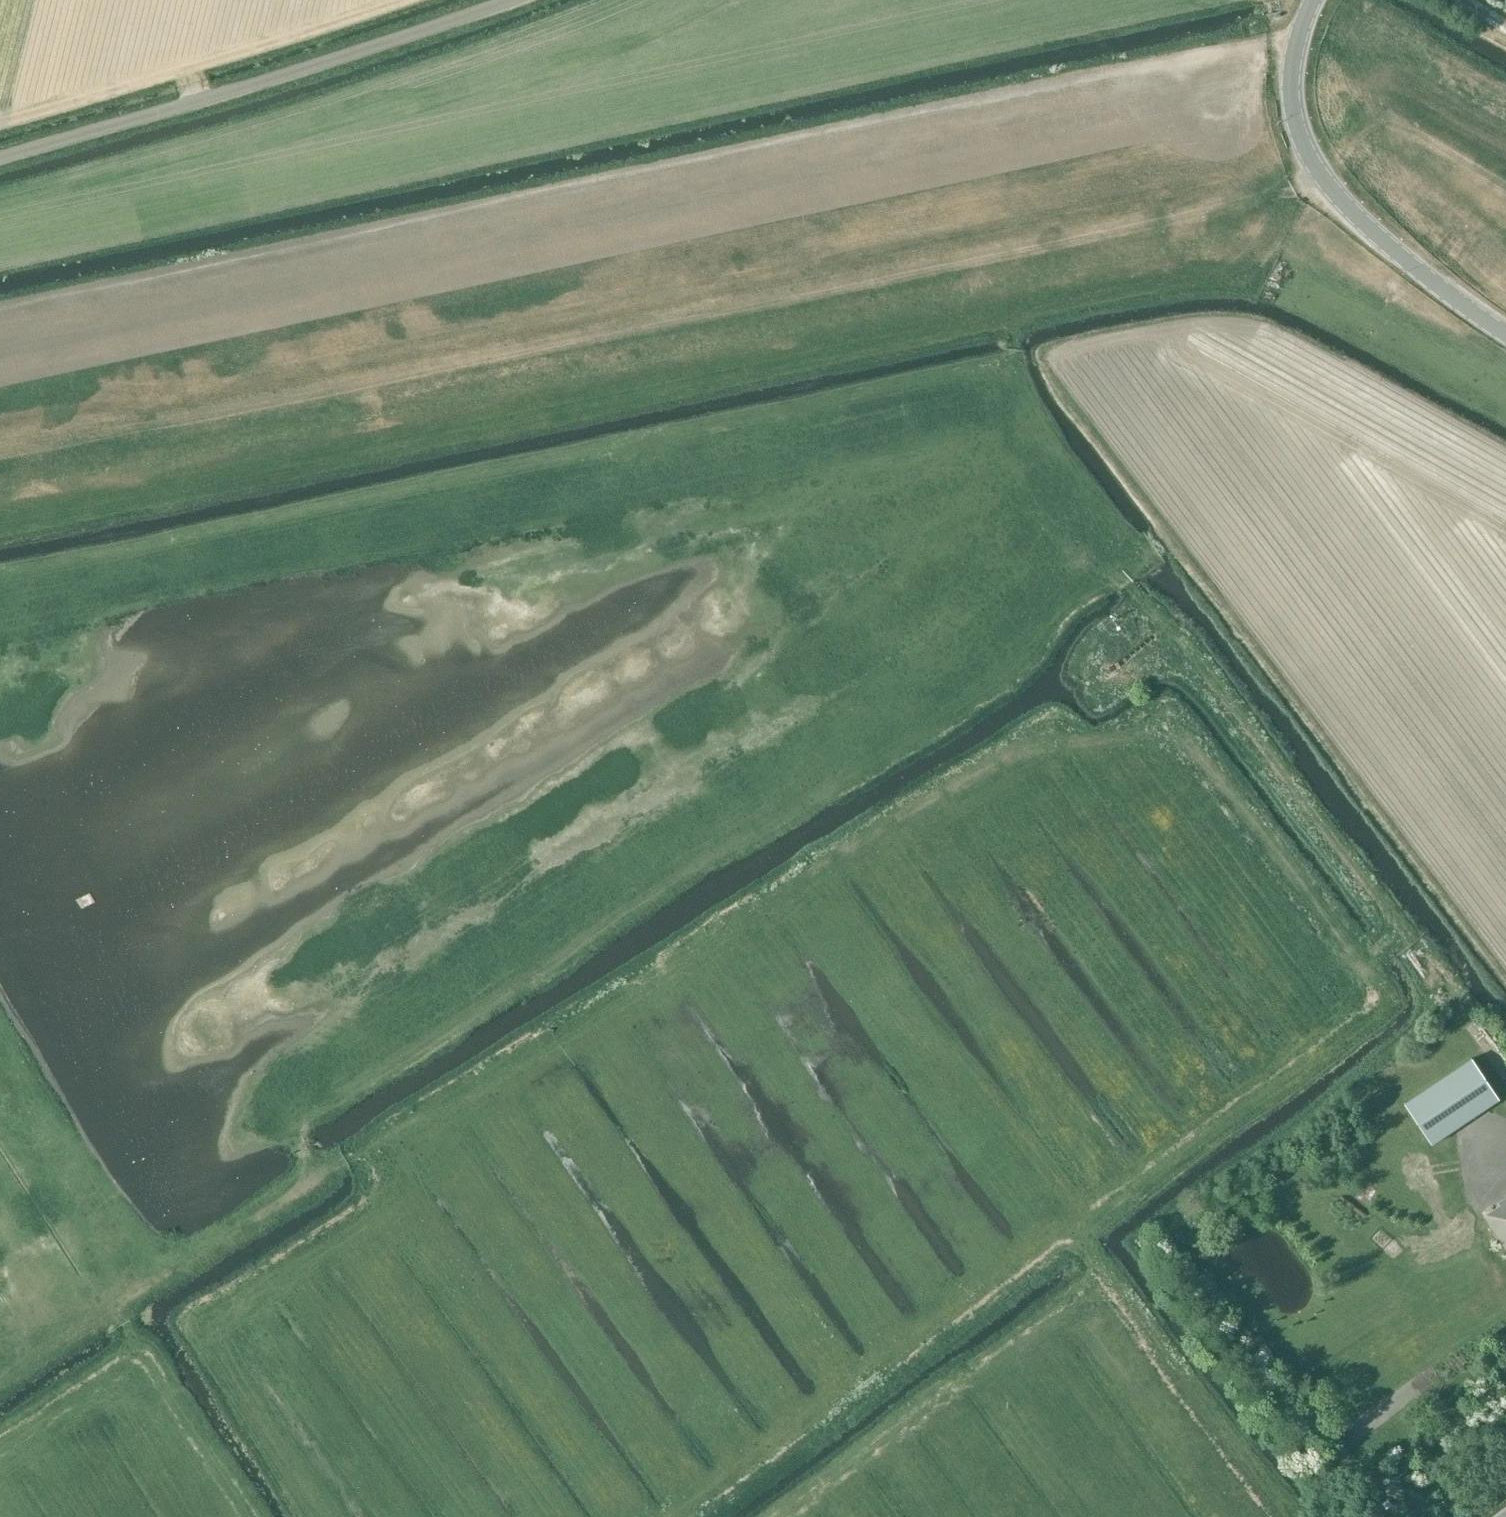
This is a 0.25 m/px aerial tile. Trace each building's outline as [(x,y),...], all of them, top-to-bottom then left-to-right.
[(1472,1059),(1402,1106),(1429,1146),(1499,1099),(1472,1059)] [(1498,1202),(1500,1204),(1484,1216),(1505,1247),(1505,1196),(1498,1202)]
